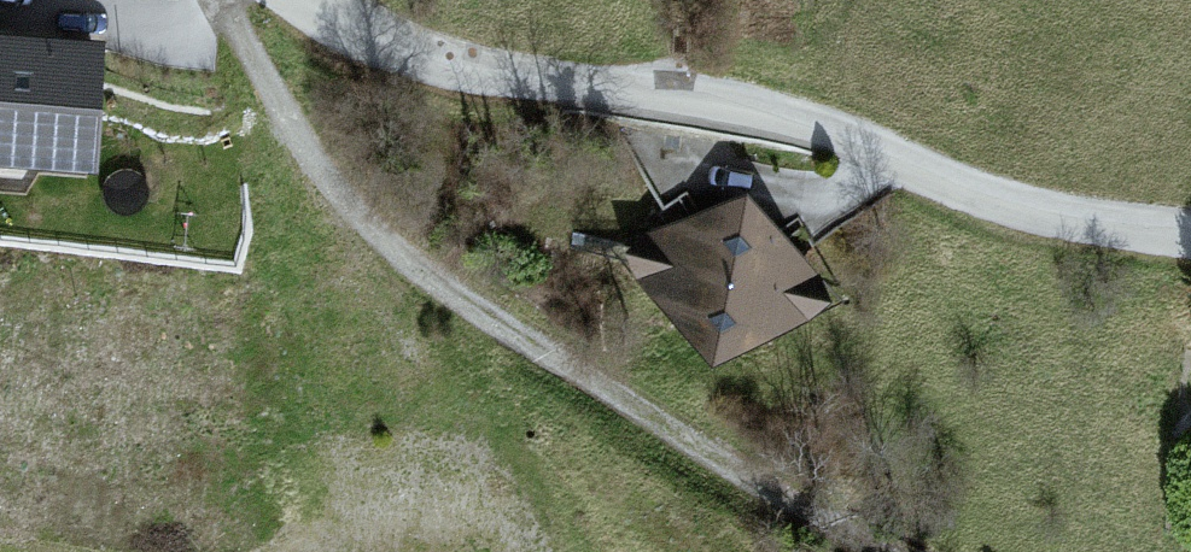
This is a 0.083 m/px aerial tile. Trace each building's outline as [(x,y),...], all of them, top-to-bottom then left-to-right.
[(0,12),(0,180),(127,183),(131,15),(0,12)] [(846,216),(691,207),(684,331),(838,340),(846,216)]
